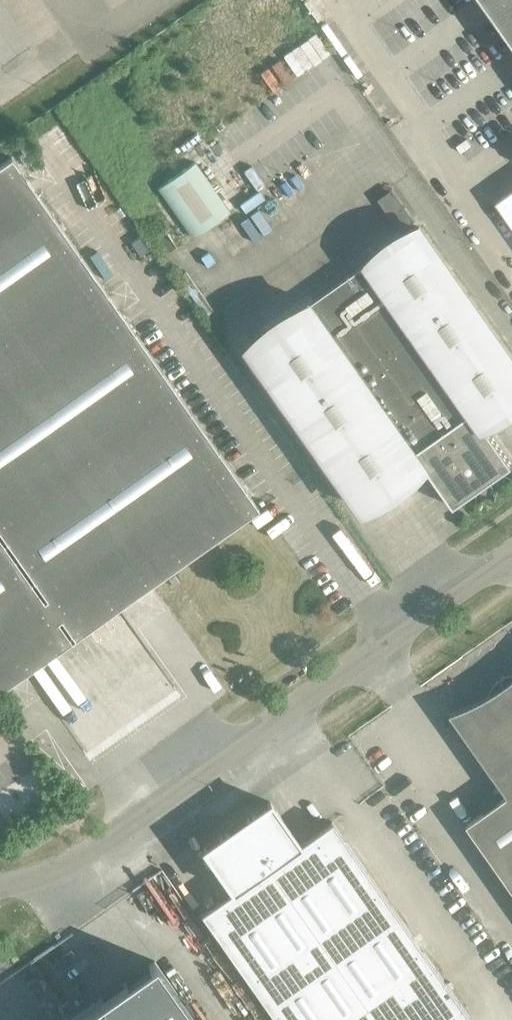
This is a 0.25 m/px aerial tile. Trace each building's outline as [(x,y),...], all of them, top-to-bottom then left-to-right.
[(511,37),(511,0),(486,0),(511,37)] [(259,507),(11,156),(0,164),(0,690),(259,507)] [(193,162),(158,187),(193,237),(228,211),(193,162)] [(497,202),(511,223),(511,191),(497,202)] [(400,231),(415,221),(404,205),(389,216),(400,231)] [(364,266),(251,345),(367,511),(427,469),(454,507),(511,467),(511,465),(486,427),(511,409),(511,359),(419,227),(364,266)] [(451,713),(509,795),(468,824),(511,886),(511,674),(508,675),(505,676),(502,678),(499,679),(497,682),(494,684),(492,687),(490,690),(489,693),(488,696),(474,704),(451,713)] [(248,822),(238,828),(320,945),(386,899),(332,821),(300,844),(270,801),(245,819),(248,822)] [(320,945),(238,828),(230,835),(227,831),(203,849),(232,891),(201,913),(255,991),(320,945)] [(386,899),(320,945),(255,991),(276,1019),(466,1019),(470,1018),(386,899)] [(101,998),(69,1019),(196,1019),(154,960),(101,998)]
